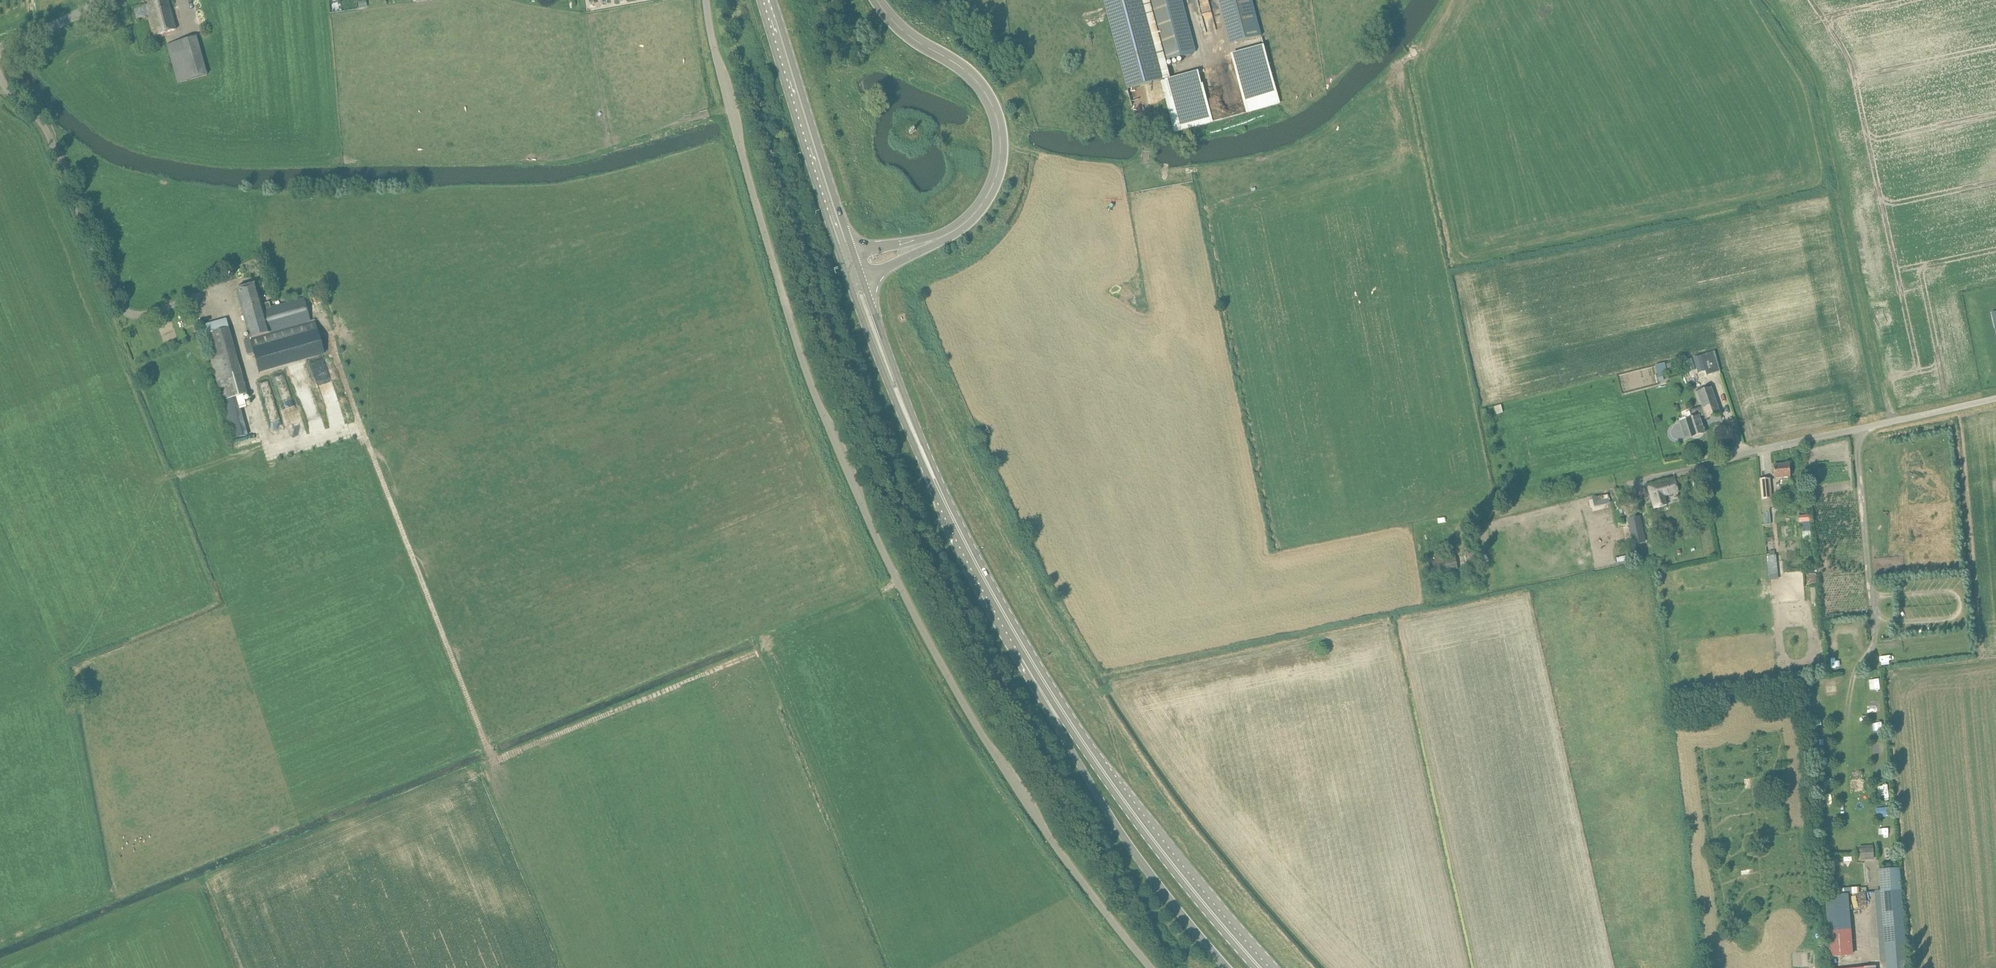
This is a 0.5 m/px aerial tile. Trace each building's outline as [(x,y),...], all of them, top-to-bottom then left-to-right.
[(143,41),(147,54),(170,47),(166,32),(176,30),(168,0),(147,0),(151,12),(149,13),(153,27),(155,35),(158,35),(159,36),(143,41)] [(357,1),(359,9),(367,8),(366,0),(365,0),(357,1)] [(1166,62),(1150,0),(1106,0),(1130,88),(1171,78),(1166,62)] [(1183,0),(1150,0),(1166,62),(1198,54),(1183,0)] [(1230,44),(1262,36),(1253,0),(1219,0),(1230,44)] [(197,36),(177,41),(186,73),(205,68),(197,36)] [(1238,77),(1246,115),(1279,108),(1271,70),(1238,77)] [(324,354),(315,320),(311,321),(304,297),(271,306),(269,302),(262,304),(256,283),(235,289),(254,354),(259,373),(324,354)] [(246,394),(229,328),(226,319),(202,325),(203,329),(204,335),(211,358),(210,358),(232,440),(248,435),(238,397),(246,394)] [(1715,351),(1701,355),(1705,371),(1707,376),(1721,372),(1717,357),(1719,357),(1718,351),(1715,352),(1715,351)] [(1705,371),(1701,355),(1694,358),(1698,373),(1705,371)] [(274,377),(282,405),(292,402),(284,374),(274,377)] [(257,385),(266,424),(278,421),(268,382),(257,385)] [(1700,421),(1706,419),(1721,414),(1711,387),(1697,392),(1702,407),(1689,412),(1691,419),(1686,421),(1680,423),(1685,439),(1691,437),(1692,438),(1704,433),(1700,421)] [(300,394),(300,403),(310,403),(309,389),(304,389),(304,394),(300,394)] [(285,422),(288,436),(303,433),(300,419),(285,422)] [(1790,477),(1790,474),(1789,464),(1773,466),(1774,478),(1790,477)] [(1770,508),(1773,508),(1771,479),(1761,480),(1764,512),(1769,511),(1770,508)] [(1675,480),(1649,487),(1655,509),(1666,505),(1664,497),(1678,492),(1675,480)] [(1809,515),(1798,516),(1799,523),(1810,522),(1809,515)] [(1653,537),(1649,517),(1642,518),(1647,539),(1653,537)] [(1768,556),(1769,563),(1777,562),(1776,555),(1768,556)] [(1729,703),(1738,702),(1737,691),(1728,692),(1729,703)] [(1882,701),(1871,702),(1872,714),(1883,714),(1882,701)] [(1872,721),(1871,731),(1882,732),(1882,721),(1872,721)] [(1873,846),(1859,847),(1859,861),(1874,860),(1873,846)] [(1901,891),(1881,893),(1888,967),(1907,967),(1901,891)] [(1849,929),(1827,931),(1829,956),(1851,955),(1849,929)]
